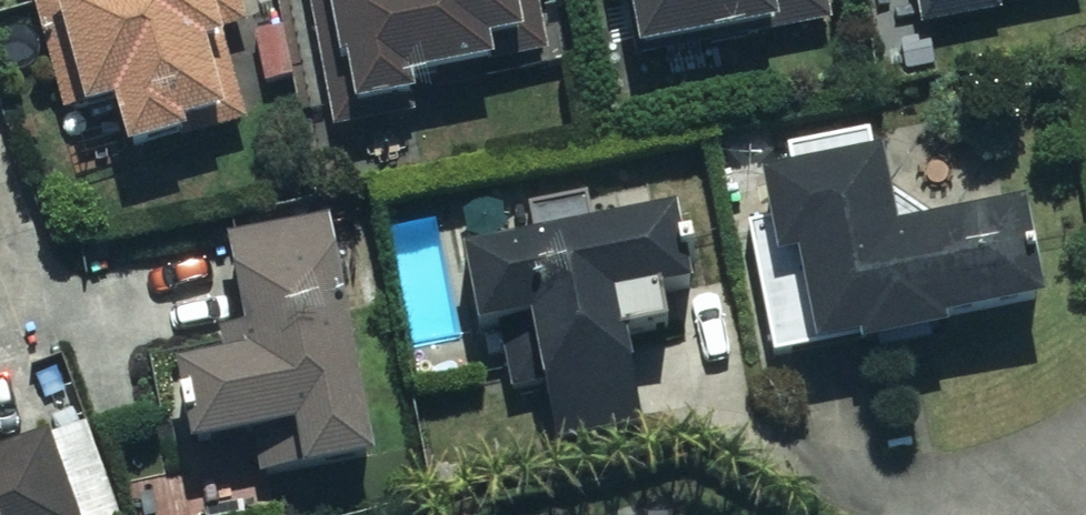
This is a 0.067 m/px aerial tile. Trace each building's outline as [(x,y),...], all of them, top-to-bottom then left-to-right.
[(75,111),(126,97),(142,150),(257,118),(231,27),(253,21),(247,0),(43,0),(75,111)] [(341,124),(443,104),(438,78),(561,55),(550,0),(317,0),(341,124)] [(824,0),(624,0),(637,63),(829,25),(824,0)] [(928,22),(1009,7),(1008,0),(924,0),(928,22)] [(895,151),(775,173),(790,255),(809,251),(826,345),(873,336),(874,343),(961,328),(960,320),(1058,302),(1039,199),(908,223),(895,151)] [(542,235),(474,249),(491,327),(537,317),(561,435),(649,417),(631,329),(684,318),(677,288),(704,282),(688,205),(598,224),(591,194),(536,205),(542,235)] [(200,445),(280,428),(289,470),(387,450),(339,221),(241,241),(264,349),(183,366),(200,445)] [(57,426),(0,447),(0,514),(90,514),(57,426)]
